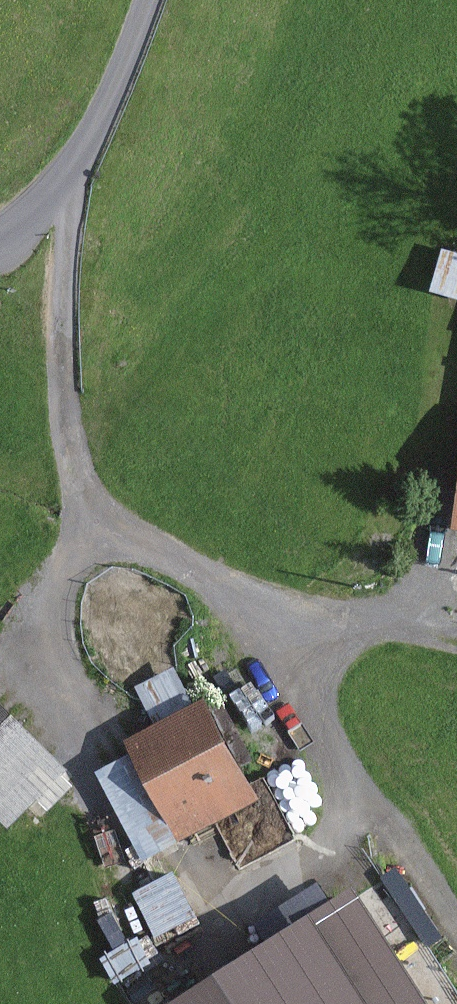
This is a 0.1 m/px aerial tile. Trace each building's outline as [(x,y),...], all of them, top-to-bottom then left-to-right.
[(438,282),(456,288),(456,240),(452,238),(438,282)] [(0,688),(0,826),(10,837),(80,769),(0,688)] [(235,702),(127,756),(175,852),(283,798),(235,702)] [(160,926),(201,913),(185,867),(145,880),(160,926)] [(204,1003),(451,1003),(371,888),(204,1003)]
